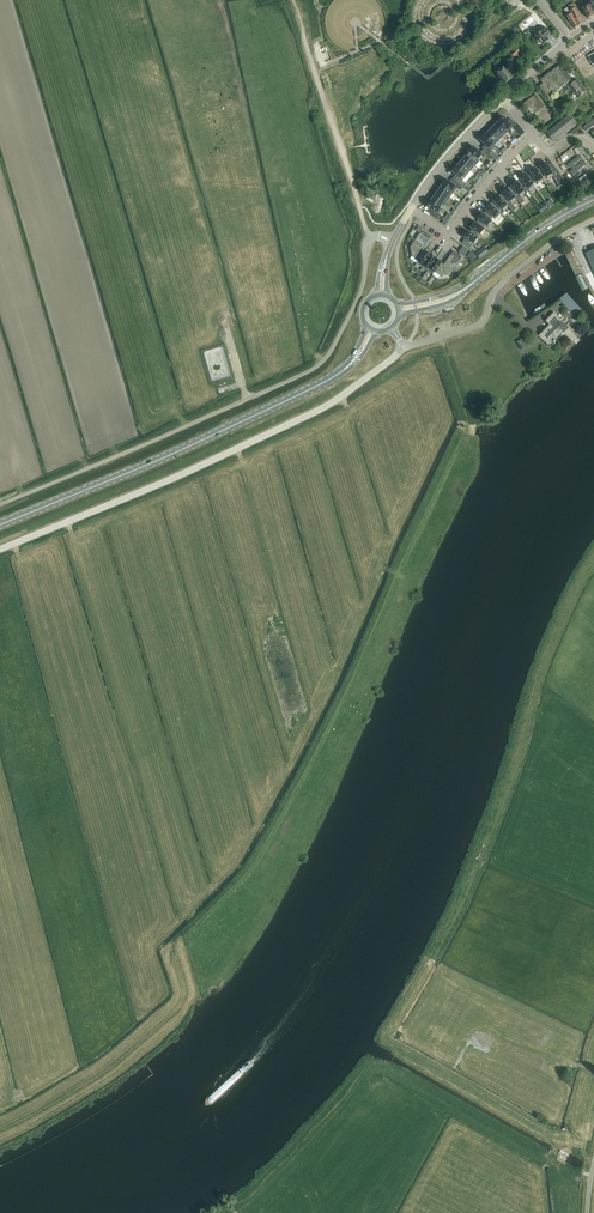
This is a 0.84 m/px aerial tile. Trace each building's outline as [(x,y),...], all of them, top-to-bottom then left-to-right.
[(588,1),(581,5),(589,18),(593,15),(593,12),(588,1)] [(575,8),(570,11),(572,14),(578,25),(583,23),(575,8)] [(566,12),(568,16),(567,16),(575,27),(578,25),(572,14),(570,11),(570,9),(566,12)] [(550,39),(548,37),(552,34),(546,27),(542,30),(536,35),(538,38),(537,39),(537,40),(539,41),(540,41),(543,45),(550,39)] [(506,52),(507,53),(513,60),(522,52),(516,45),(515,44),(506,52)] [(503,65),(494,72),(504,84),(513,77),(503,65)] [(552,95),(567,83),(569,86),(578,97),(586,90),(577,79),(572,83),(570,80),(571,80),(559,65),(550,73),(549,71),(539,79),(543,83),(538,87),(548,100),(553,96),(552,95)] [(524,104),(533,115),(545,106),(535,94),(524,104)] [(570,114),(546,132),(554,142),(577,123),(570,114)] [(514,128),(517,125),(511,119),(508,122),(502,116),(498,121),(508,131),(512,126),(514,128)] [(583,127),(587,131),(590,129),(593,132),(592,133),(593,136),(593,118),(583,127)] [(503,135),(508,131),(498,121),(497,121),(498,121),(494,126),(503,135)] [(489,130),(499,140),(503,135),(494,126),(489,130)] [(494,145),(499,140),(489,130),(485,135),(484,134),(494,145)] [(490,149),(494,145),(484,134),(479,139),(486,146),(483,149),(489,155),(492,151),(490,149)] [(468,151),(479,161),(477,159),(481,154),(473,146),(468,151)] [(475,166),(479,161),(468,151),(469,152),(465,157),(475,166)] [(570,171),(573,175),(586,164),(583,160),(576,166),(574,164),(582,158),(580,155),(568,164),(572,169),(570,171)] [(471,171),(475,166),(465,157),(460,162),(471,171)] [(456,166),(466,175),(471,171),(460,162),(456,166)] [(542,170),(538,172),(542,178),(546,176),(547,179),(553,176),(559,187),(567,183),(571,189),(571,188),(552,164),(548,166),(546,163),(540,166),(542,170)] [(462,180),(466,175),(456,166),(451,171),(460,178),(462,180)] [(532,176),(528,178),(532,184),(536,182),(537,184),(543,181),(542,178),(538,172),(536,168),(530,172),(532,176)] [(523,182),(519,184),(523,190),(527,188),(528,190),(534,186),(532,184),(528,178),(526,174),(520,178),(523,182)] [(467,184),(462,180),(460,178),(457,182),(462,186),(464,188),(467,184)] [(460,189),(462,186),(457,182),(454,185),(445,179),(441,184),(441,185),(442,185),(453,193),(457,187),(460,189)] [(512,187),(508,190),(514,197),(518,194),(519,197),(525,192),(523,190),(519,184),(516,181),(511,185),(512,187)] [(441,185),(438,190),(447,196),(449,198),(453,193),(442,185),(441,185)] [(503,194),(500,198),(501,199),(506,204),(509,201),(511,204),(516,199),(514,197),(508,190),(507,188),(502,193),(503,194)] [(447,196),(438,190),(434,195),(443,201),(447,196)] [(434,195),(431,200),(430,201),(439,207),(441,204),(444,205),(445,203),(446,203),(443,201),(434,195)] [(496,204),(493,207),(498,211),(501,209),(503,211),(508,206),(506,204),(501,199),(500,198),(498,196),(493,200),(496,204)] [(430,201),(431,200),(430,200),(426,206),(434,211),(431,214),(438,219),(441,215),(438,214),(442,208),(439,207),(430,201)] [(487,211),(484,215),(487,217),(490,220),(493,217),(495,219),(500,214),(498,211),(493,207),(489,204),(485,209),(487,211)] [(488,227),(493,222),(490,220),(487,217),(481,212),(477,218),(480,220),(477,224),(483,228),(486,225),(488,227)] [(483,228),(477,224),(474,221),(470,227),(473,229),(470,233),(476,237),(479,234),(481,236),(485,230),(483,228)] [(476,237),(470,233),(467,231),(463,236),(466,239),(463,244),(469,248),(472,243),(475,245),(479,239),(476,237)] [(422,234),(420,233),(412,243),(421,249),(429,239),(426,237),(424,236),(422,234)] [(421,249),(412,243),(410,247),(412,256),(418,260),(424,251),(421,249)] [(464,256),(468,250),(466,248),(465,248),(463,246),(459,252),(464,256)] [(476,253),(480,258),(488,252),(484,247),(476,253)] [(430,255),(424,251),(418,260),(416,263),(422,267),(430,255)] [(453,256),(451,254),(443,265),(452,271),(460,260),(457,259),(455,257),(453,256)] [(435,259),(430,255),(422,267),(427,271),(435,259)] [(441,262),(435,259),(427,271),(433,274),(435,272),(441,263),(441,262)] [(443,265),(441,263),(435,272),(441,276),(450,274),(452,271),(443,265)] [(564,332),(559,327),(564,322),(562,320),(554,312),(545,321),(549,324),(538,335),(544,342),(545,341),(550,347),(554,342),(555,342),(556,340),(564,332)] [(519,358),(528,353),(522,342),(517,345),(518,346),(513,349),(519,358)]
